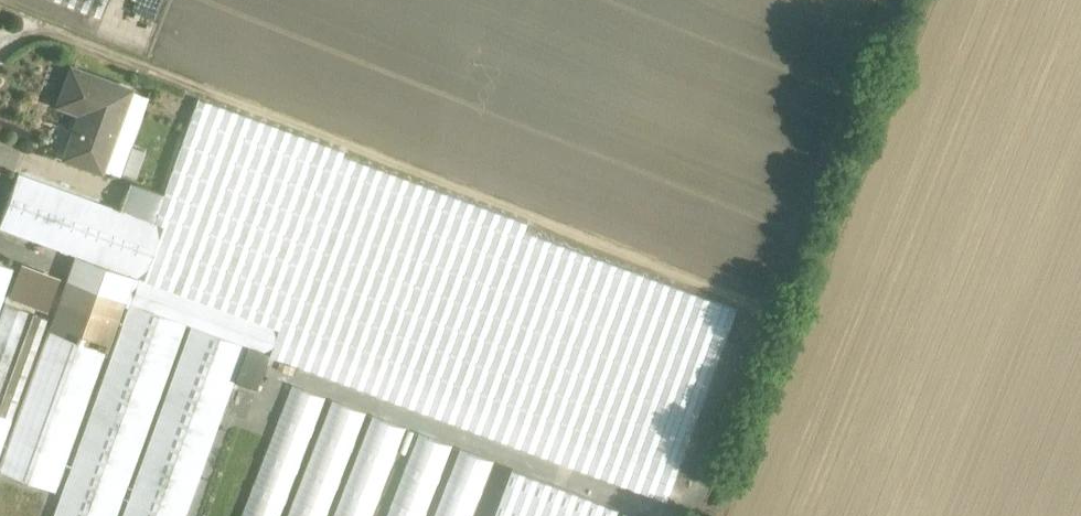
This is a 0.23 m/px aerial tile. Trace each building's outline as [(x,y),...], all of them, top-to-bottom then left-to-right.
[(103,0),(62,0),(97,14),(103,0)] [(134,89),(74,67),(60,105),(83,113),(67,158),(104,171),(134,89)] [(345,150),(200,97),(155,222),(300,275),(343,155),(345,150)] [(530,222),(343,155),(300,275),(279,331),(271,353),(457,421),(527,231),(530,222)] [(155,222),(21,173),(0,230),(141,281),(279,331),(300,275),(155,222)] [(737,305),(527,231),(457,421),(667,498),(737,305)] [(17,271),(0,265),(0,317),(17,271)] [(19,277),(12,297),(48,310),(56,290),(19,277)] [(62,302),(119,323),(127,301),(70,280),(62,302)] [(249,345),(271,353),(279,331),(141,281),(133,303),(188,323),(194,326),(249,345)] [(51,331),(109,352),(119,323),(62,302),(51,331)] [(56,515),(117,515),(188,323),(133,303),(56,515)] [(0,328),(0,402),(32,314),(8,305),(0,328)] [(0,413),(0,415),(14,420),(49,320),(35,315),(0,413)] [(125,515),(187,515),(235,383),(249,345),(194,326),(125,515)] [(0,471),(0,472),(57,493),(109,352),(51,331),(0,471)] [(257,391),(271,353),(249,345),(235,383),(257,391)] [(324,394),(290,383),(245,515),(284,515),(324,394)] [(452,442),(418,431),(393,508),(381,504),(407,425),(369,413),(369,410),(332,398),(307,472),(301,470),(286,515),(428,515),(452,442)] [(14,420),(0,415),(0,457),(14,420)] [(616,501),(507,470),(494,515),(612,515),(616,501)]
